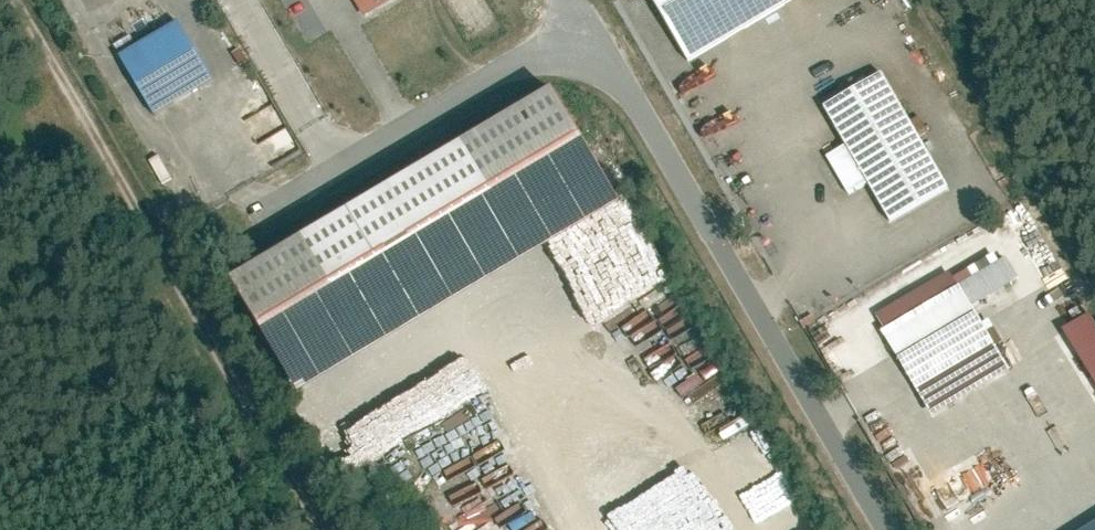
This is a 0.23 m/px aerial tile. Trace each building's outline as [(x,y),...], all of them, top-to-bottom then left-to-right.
[(363,19),(396,0),(351,0),(363,19)] [(687,58),(784,0),(652,0),(687,58)] [(175,22),(118,53),(151,112),(207,81),(175,22)] [(878,70),(819,106),(842,143),(827,152),(850,191),(865,182),(890,223),(949,187),(878,70)] [(554,90),(235,278),(301,391),(621,203),(554,90)] [(947,270),(877,310),(933,407),(1005,366),(969,302),(1014,276),(1003,257),(956,284),(947,270)] [(1063,330),(1094,381),(1094,317),(1092,312),(1063,330)] [(795,480),(738,508),(748,529),(806,502),(795,480)] [(497,518),(479,529),(505,529),(497,518)]
